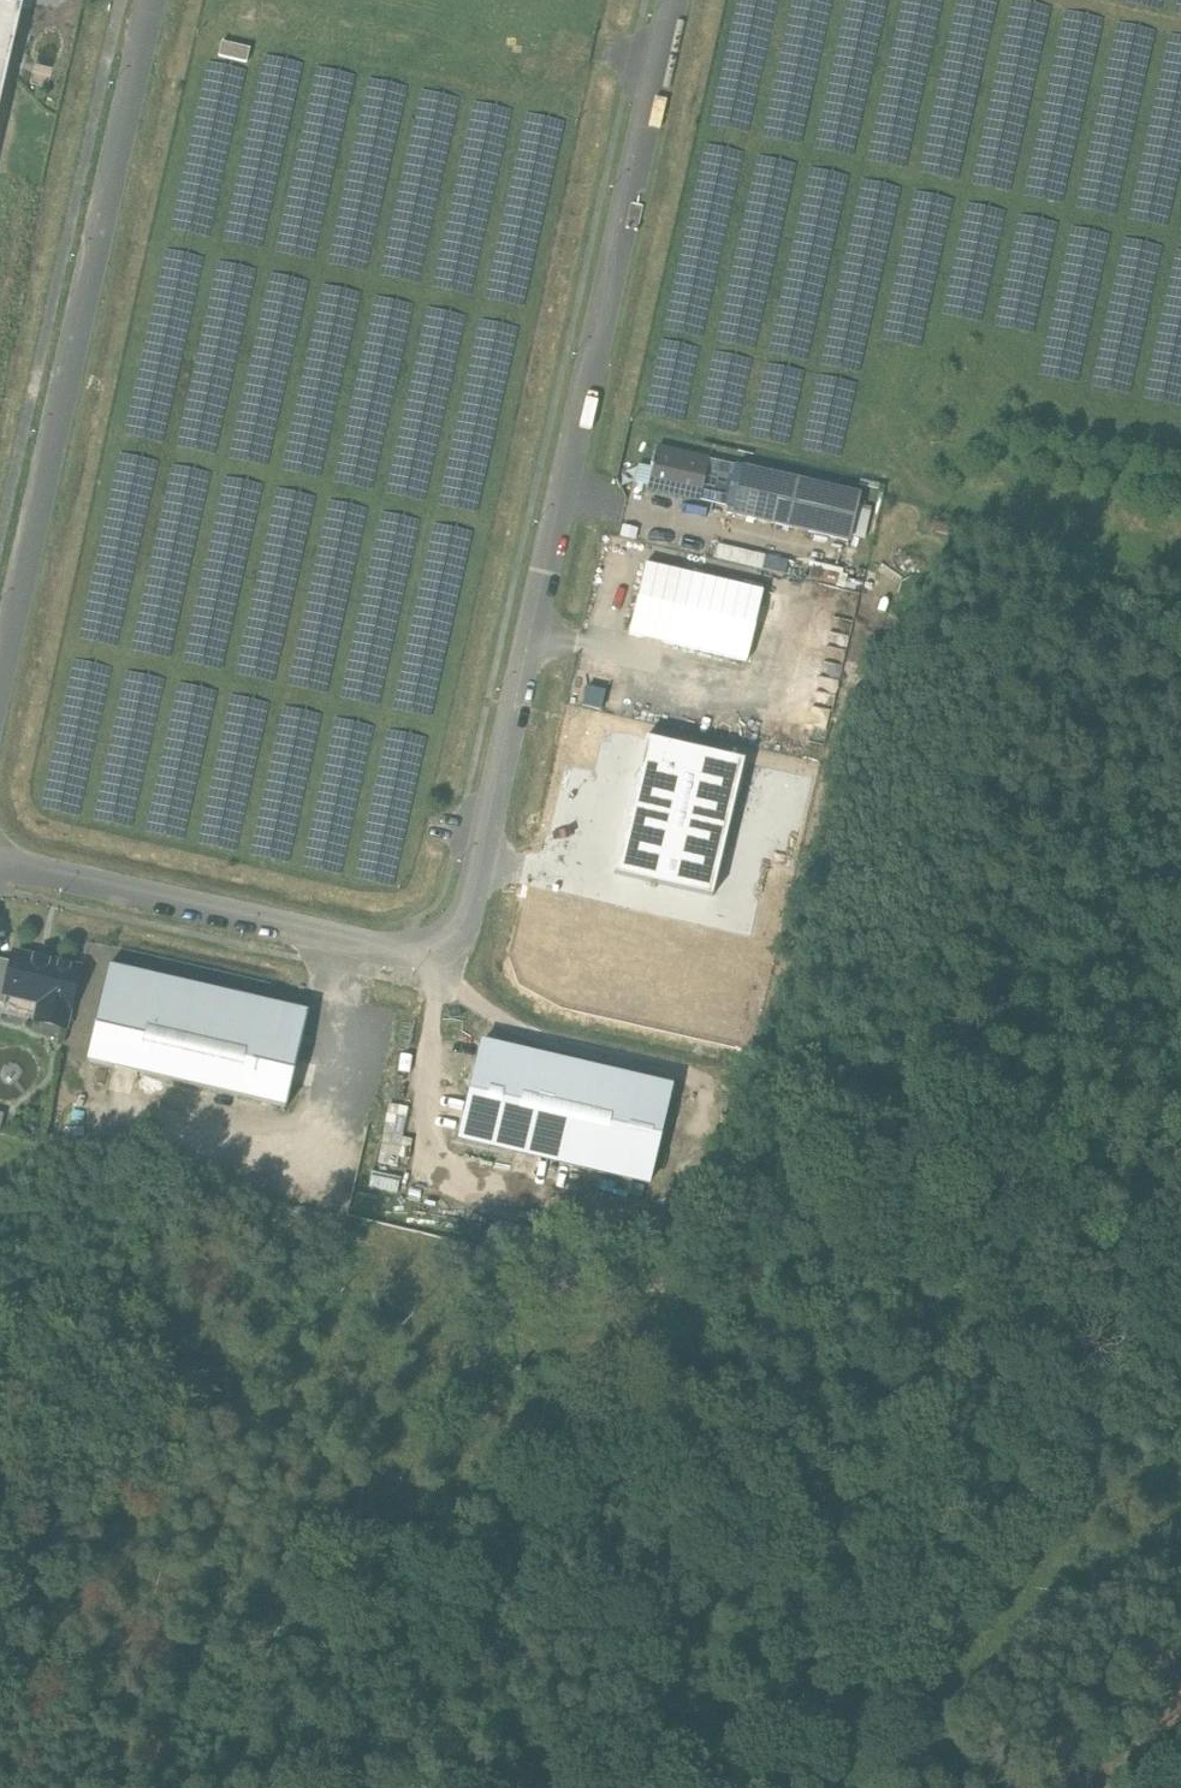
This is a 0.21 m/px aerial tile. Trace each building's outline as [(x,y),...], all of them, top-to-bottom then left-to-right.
[(0,0),(0,103),(22,5),(0,0)] [(866,80),(880,11),(849,5),(835,73),(866,80)] [(894,42),(889,92),(906,94),(906,91),(923,93),(929,41),(912,39),(911,44),(894,42)] [(949,50),(936,103),(966,110),(964,120),(969,121),(984,59),(949,50)] [(1021,134),(1037,68),(1019,63),(1017,71),(1000,67),(985,125),(1021,134)] [(1050,79),(1041,130),(1076,137),(1086,86),(1050,79)] [(1180,157),(1180,111),(1151,109),(1147,154),(1180,157)] [(437,178),(405,172),(397,210),(430,217),(433,201),(432,201),(437,178)] [(334,405),(346,354),(310,346),(299,393),(317,398),(316,401),(334,405)] [(356,366),(354,410),(394,411),(395,363),(378,363),(378,366),(356,366)] [(709,460),(657,448),(653,466),(651,466),(651,467),(652,468),(648,489),(699,501),(699,499),(708,461),(709,460)] [(736,468),(708,461),(699,499),(728,506),(726,513),(848,542),(859,495),(737,466),(736,468)] [(763,592),(645,564),(629,635),(747,663),(763,592)] [(711,897),(744,761),(645,738),(613,874),(711,897)] [(13,963),(6,995),(7,995),(41,1003),(36,1021),(65,1028),(78,969),(15,955),(13,963)] [(13,963),(0,960),(0,1004),(4,1005),(7,995),(6,995),(13,963)] [(309,1013),(108,966),(86,1062),(286,1108),(309,1013)] [(671,1088),(481,1043),(458,1139),(649,1183),(671,1088)]
